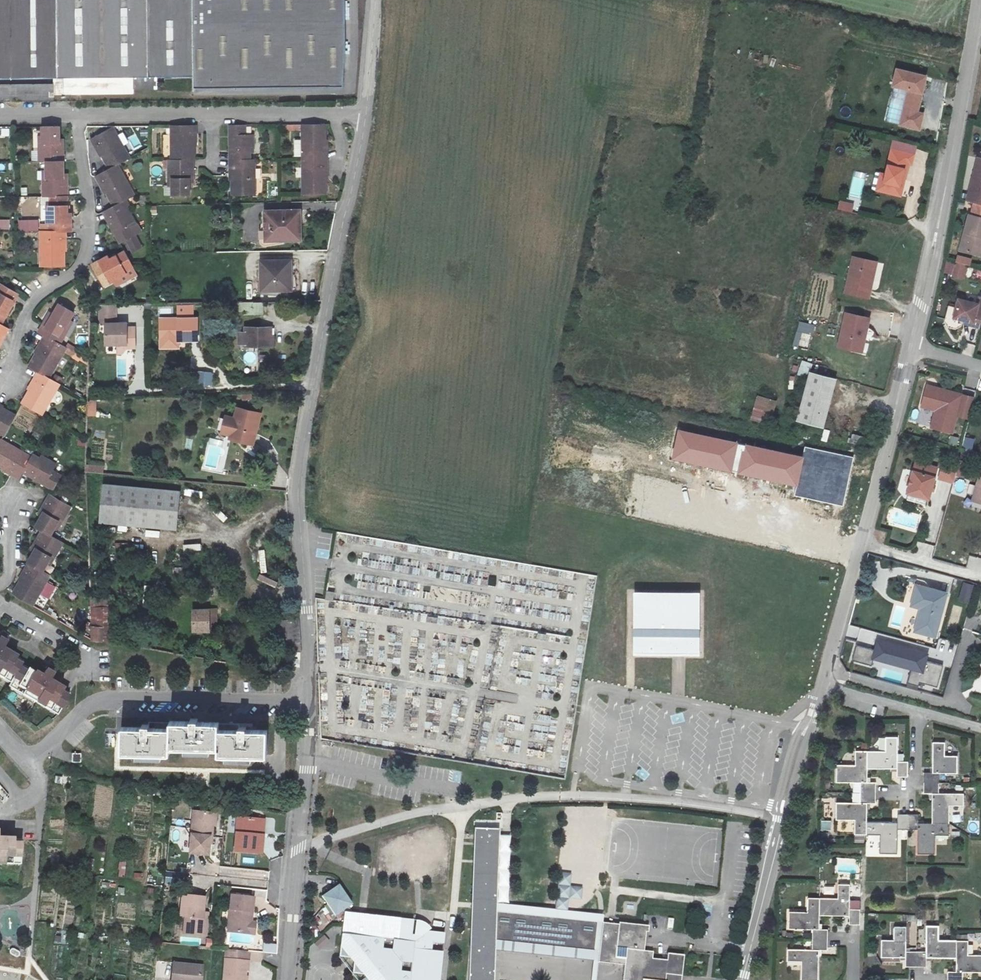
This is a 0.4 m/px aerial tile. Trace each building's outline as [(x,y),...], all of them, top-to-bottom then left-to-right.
[(195,89),(345,86),(347,49),(348,0),(0,0),(0,77),(135,76),(135,90),(195,89)] [(927,76),(895,68),(891,88),(906,91),(899,126),(920,131),(923,114),(919,113),(927,76)] [(54,84),(0,84),(0,101),(54,100),(54,84)] [(236,159),(254,160),(254,151),(257,151),(257,132),(249,132),(249,125),(233,125),(233,148),(236,148),(236,159)] [(325,161),(325,140),(325,125),(303,126),(303,161),(325,161)] [(41,161),(51,161),(66,161),(65,143),(61,143),(61,138),(61,127),(44,126),(44,136),(41,136),(41,161)] [(175,126),(175,160),(197,161),(198,160),(197,144),(197,126),(175,126)] [(112,169),(120,165),(132,159),(115,127),(96,138),(106,157),(112,169)] [(106,157),(96,138),(92,139),(102,158),(106,157)] [(911,154),(889,149),(883,174),(880,191),(899,195),(906,162),(909,163),(911,154)] [(236,159),(236,180),(236,196),(259,195),(259,160),(254,160),(236,159)] [(197,161),(175,160),(173,160),(173,184),(166,184),(166,196),(192,196),(192,183),(192,178),(197,178),(197,168),(197,161)] [(54,196),(70,196),(70,178),(66,178),(66,173),(66,161),(51,161),(51,171),(47,171),(47,196),(54,196)] [(325,161),(303,161),(302,196),(324,195),(325,179),(325,161)] [(117,207),(123,203),(136,196),(120,165),(112,169),(100,176),(110,193),(117,207)] [(880,191),(883,174),(879,173),(875,189),(880,191)] [(110,193),(100,176),(97,178),(107,195),(110,193)] [(853,176),(849,198),(860,201),(865,178),(853,176)] [(342,196),(344,188),(336,187),(335,195),(342,196)] [(70,196),(54,196),(54,206),(50,206),(50,233),(66,232),(70,232),(73,232),(73,214),(70,214),(70,205),(70,196)] [(853,212),(854,202),(839,200),(838,210),(853,212)] [(123,203),(117,207),(108,211),(113,223),(111,224),(122,244),(126,241),(133,253),(145,246),(139,235),(135,237),(131,228),(137,225),(129,209),(127,211),(123,203)] [(292,243),(292,240),(292,227),(296,227),(296,213),(266,213),(266,243),(292,243)] [(970,216),(961,250),(979,256),(980,247),(980,218),(970,216)] [(10,229),(10,219),(0,219),(0,229),(10,229)] [(302,227),(296,227),(292,227),(292,240),(302,240),(302,227)] [(66,232),(50,233),(44,233),(44,268),(66,268),(66,252),(66,232)] [(209,239),(188,239),(188,249),(210,249),(209,239)] [(111,263),(109,259),(94,267),(98,274),(86,281),(91,289),(103,282),(106,289),(129,276),(127,273),(136,269),(128,254),(117,259),(111,263)] [(957,256),(956,262),(970,265),(971,259),(957,256)] [(868,289),(874,262),(855,258),(846,293),(870,298),(872,289),(868,289)] [(290,262),(261,263),(261,292),(287,291),(287,275),(290,275),(290,262)] [(868,289),(872,289),(878,263),(874,262),(868,289)] [(952,277),(964,280),(967,267),(947,263),(944,272),(952,274),(952,277)] [(8,322),(21,303),(19,302),(25,290),(10,281),(6,287),(3,286),(0,290),(0,317),(8,322)] [(973,327),(980,329),(980,299),(978,305),(959,300),(955,318),(965,321),(973,323),(973,327)] [(59,317),(56,315),(45,332),(50,335),(53,337),(65,344),(79,321),(76,319),(81,311),(67,303),(61,313),(59,317)] [(177,305),(177,315),(195,314),(194,304),(177,305)] [(863,336),(866,336),(870,319),(847,313),(839,346),(859,351),(863,336)] [(0,344),(3,339),(7,342),(16,326),(8,322),(0,317),(0,344)] [(161,318),(161,337),(178,337),(178,341),(198,341),(198,318),(161,318)] [(794,345),(810,348),(814,324),(798,321),(794,345)] [(103,344),(117,345),(120,344),(120,349),(133,349),(133,328),(125,328),(125,324),(104,323),(103,344)] [(245,348),(274,347),(274,325),(245,325),(245,331),(239,330),(239,345),(245,344),(245,348)] [(53,337),(50,335),(40,352),(43,354),(53,337)] [(47,373),(54,378),(72,348),(65,344),(53,337),(43,354),(35,366),(43,371),(47,373)] [(810,370),(811,370),(813,362),(802,360),(798,374),(808,377),(810,370)] [(838,377),(811,370),(810,370),(808,377),(796,420),(825,427),(838,377)] [(47,373),(43,371),(33,388),(36,390),(47,373)] [(198,372),(198,386),(215,385),(215,372),(198,372)] [(47,373),(36,390),(28,403),(47,415),(65,384),(54,378),(47,373)] [(938,391),(938,389),(928,386),(922,407),(934,410),(936,413),(932,428),(953,434),(963,395),(942,390),(942,392),(938,391)] [(757,394),(751,420),(771,425),(777,400),(757,394)] [(7,407),(9,403),(0,398),(0,402),(7,407)] [(97,416),(97,400),(87,400),(87,416),(97,416)] [(0,402),(0,428),(9,433),(20,415),(7,407),(0,402)] [(263,413),(241,409),(234,439),(257,443),(263,413)] [(738,443),(677,429),(670,460),(731,474),(738,443)] [(949,443),(957,445),(959,437),(951,436),(949,443)] [(972,450),(975,439),(967,437),(964,448),(972,450)] [(35,456),(5,439),(0,447),(0,462),(7,466),(23,476),(27,470),(35,456)] [(804,457),(745,443),(737,474),(797,487),(804,457)] [(35,456),(27,470),(37,476),(36,477),(56,489),(65,474),(56,469),(59,464),(45,455),(43,459),(36,455),(35,456)] [(937,465),(915,458),(906,491),(928,497),(937,465)] [(939,479),(952,482),(957,463),(945,459),(939,479)] [(980,462),(970,499),(980,502),(980,462)] [(86,463),(86,472),(104,472),(104,464),(86,463)] [(23,476),(7,466),(5,470),(21,479),(23,476)] [(103,484),(100,522),(175,528),(178,490),(103,484)] [(53,495),(44,510),(47,512),(45,516),(39,526),(45,530),(54,535),(59,527),(62,529),(75,508),(53,495)] [(24,508),(21,512),(32,518),(35,514),(24,508)] [(189,522),(187,528),(207,533),(209,527),(189,522)] [(45,530),(35,547),(38,549),(36,552),(30,563),(32,565),(45,572),(51,562),(54,564),(66,542),(54,535),(45,530)] [(20,579),(23,580),(32,565),(30,563),(20,579)] [(50,575),(45,572),(32,565),(23,580),(15,593),(35,605),(48,583),(46,581),(50,575)] [(261,573),(258,578),(276,587),(278,582),(261,573)] [(962,583),(958,599),(967,602),(971,585),(962,583)] [(937,637),(949,593),(919,585),(913,605),(923,608),(917,631),(937,637)] [(699,656),(698,592),(632,593),(632,642),(632,657),(680,657),(699,656)] [(113,607),(112,598),(91,599),(92,607),(113,607)] [(209,630),(208,610),(192,610),(193,630),(209,630)] [(91,627),(92,639),(102,640),(101,628),(91,627)] [(23,663),(25,660),(5,648),(11,638),(4,633),(0,639),(0,674),(13,681),(23,663)] [(880,641),(878,650),(859,645),(854,660),(874,665),(876,657),(914,667),(910,682),(921,685),(922,681),(940,686),(945,665),(928,660),(929,654),(880,641)] [(43,675),(23,663),(13,681),(11,685),(60,713),(72,691),(51,679),(56,669),(49,665),(43,675)] [(921,685),(910,682),(908,688),(919,691),(921,685)] [(217,753),(265,755),(266,729),(247,729),(247,725),(239,725),(238,728),(219,728),(220,721),(200,720),(200,717),(191,717),(191,720),(170,719),(170,727),(149,726),(150,723),(142,723),(142,726),(121,725),(121,751),(170,752),(170,746),(217,747),(217,753)] [(868,753),(868,770),(898,771),(898,779),(908,780),(908,763),(898,763),(899,739),(886,738),(886,753),(868,753)] [(923,786),(939,786),(939,777),(957,777),(958,759),(946,759),(946,745),(933,745),(932,776),(924,776),(923,786)] [(81,761),(82,752),(73,751),(71,760),(81,761)] [(868,770),(868,753),(857,753),(856,768),(838,768),(837,784),(860,784),(860,794),(875,794),(875,785),(867,784),(868,770)] [(3,800),(8,793),(0,786),(0,797),(3,800)] [(931,796),(930,827),(948,827),(949,807),(962,807),(962,796),(938,796),(939,786),(923,786),(923,796),(931,796)] [(875,794),(860,794),(860,805),(836,804),(836,821),(854,822),(854,836),(865,837),(866,825),(866,805),(875,805),(875,794)] [(214,814),(194,812),(190,854),(207,855),(209,837),(212,837),(214,814)] [(866,825),(865,837),(879,837),(879,855),(896,855),(896,832),(906,832),(907,817),(897,817),(896,825),(866,825)] [(907,817),(906,832),(916,832),(916,856),(934,856),(935,837),(948,838),(948,827),(930,827),(917,826),(917,817),(907,817)] [(266,821),(240,818),(237,852),(263,854),(266,821)] [(822,820),(822,829),(831,830),(832,820),(822,820)] [(493,951),(497,952),(579,960),(592,961),(596,961),(600,923),(600,920),(601,915),(566,911),(554,910),(506,905),(494,904),(496,835),(497,829),(472,829),(472,836),(471,844),(470,861),(469,906),(466,979),(491,979),(493,951)] [(23,863),(24,837),(1,837),(1,830),(0,830),(0,863),(23,863)] [(513,835),(496,835),(494,904),(511,904),(513,835)] [(556,872),(554,910),(566,911),(567,899),(580,900),(581,887),(570,887),(571,873),(556,872)] [(341,889),(338,883),(318,896),(331,916),(351,904),(341,889)] [(835,906),(817,905),(817,922),(846,923),(845,931),(857,931),(857,916),(846,915),(847,892),(835,891),(835,906)] [(207,937),(208,923),(202,923),(203,913),(204,899),(183,897),(180,935),(207,937)] [(230,933),(248,935),(250,913),(255,914),(256,900),(234,898),(230,933)] [(817,922),(817,905),(806,905),(806,918),(786,917),(785,936),(810,937),(810,945),(825,945),(825,937),(817,937),(817,922)] [(442,952),(431,950),(432,944),(443,944),(445,933),(425,931),(430,929),(422,923),(412,920),(367,915),(363,915),(342,913),(341,925),(340,934),(339,934),(337,958),(347,958),(352,963),(351,974),(361,975),(363,978),(365,979),(438,979),(442,952)] [(617,925),(610,924),(600,923),(596,961),(592,961),(590,979),(681,979),(683,956),(666,954),(666,961),(651,960),(652,952),(643,951),(645,933),(648,933),(649,926),(617,922),(617,925)] [(319,949),(330,943),(326,936),(315,942),(319,949)] [(920,976),(921,961),(910,961),(911,936),(898,936),(897,948),(885,947),(884,967),(909,968),(909,976),(920,976)] [(960,969),(960,951),(942,950),(942,938),(931,937),(930,962),(921,961),(920,976),(930,977),(930,968),(960,969)] [(265,943),(263,952),(277,954),(278,945),(265,943)] [(810,945),(810,955),(785,954),(784,966),(799,967),(799,979),(816,979),(817,956),(825,956),(825,945),(810,945)] [(246,969),(250,970),(251,952),(228,949),(225,979),(245,979),(246,969)] [(971,966),(972,951),(960,951),(960,969),(960,979),(980,979),(980,966),(971,966)] [(174,964),(172,979),(203,979),(204,967),(174,964)]
